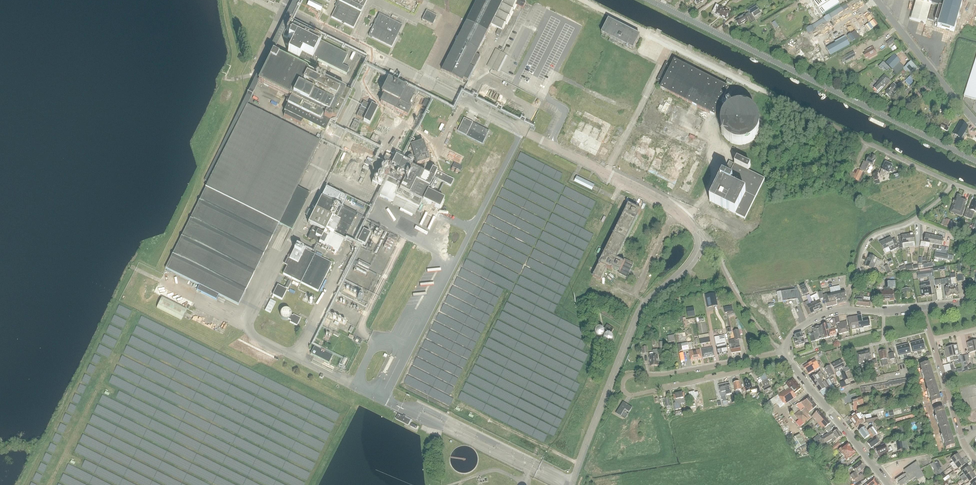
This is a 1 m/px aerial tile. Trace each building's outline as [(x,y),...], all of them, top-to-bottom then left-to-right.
[(290,4),(291,5),(288,10),(292,12),(293,10),(295,11),(300,0),(292,0),(290,4)] [(310,0),(307,5),(320,12),(321,11),(322,8),(323,7),(310,0)] [(339,2),(337,1),(335,7),(336,7),(331,17),(342,22),(341,23),(344,24),(353,28),(367,0),(340,0),(339,2)] [(480,58),(476,56),(491,25),(504,0),(478,0),(442,72),(463,83),(464,80),(468,82),(480,58)] [(509,0),(504,0),(492,25),(499,29),(496,34),(500,36),(502,31),(516,5),(523,8),(526,2),(523,0),(518,0),(516,4),(509,0)] [(822,15),(839,4),(837,0),(813,0),(822,15)] [(913,12),(911,11),(909,19),(928,25),(929,20),(927,19),(931,5),(939,7),(934,22),(938,23),(937,28),(954,32),(963,0),(916,0),(913,12)] [(808,33),(849,8),(847,3),(805,28),(808,33)] [(755,5),(747,10),(749,13),(750,15),(751,14),(758,9),(755,5)] [(721,17),(724,10),(716,6),(713,11),(716,13),(715,14),(721,17)] [(730,13),(724,10),(721,17),(726,20),(730,13)] [(426,11),(422,20),(432,25),(437,16),(426,11)] [(750,24),(755,21),(751,14),(750,15),(749,13),(735,21),(738,26),(748,21),(750,24)] [(402,25),(379,14),(369,35),(391,47),(402,25)] [(874,19),(864,26),(868,31),(877,24),(874,19)] [(601,35),(633,50),(639,37),(620,27),(613,24),(613,23),(608,21),(601,35)] [(314,36),(289,24),(283,37),(288,39),(285,45),(291,47),(288,53),(299,59),(302,53),(347,75),(349,69),(342,66),(347,55),(313,37),(314,36)] [(855,40),(850,34),(847,36),(851,42),(855,40)] [(829,55),(850,46),(845,36),(834,41),(835,43),(826,47),(829,55)] [(892,38),(886,43),(878,48),(881,51),(888,46),(889,47),(895,42),(892,38)] [(868,57),(869,59),(877,55),(873,46),(864,51),(865,53),(863,54),(865,58),(868,57)] [(495,48),(487,66),(500,72),(508,54),(495,48)] [(853,51),(840,58),(842,63),(855,56),(853,51)] [(325,132),(331,119),(332,118),(336,120),(338,116),(344,104),(349,92),(351,89),(337,82),(335,86),(308,72),(307,69),(283,58),(273,53),(262,75),(258,82),(291,98),(291,99),(284,112),(286,112),(284,116),(301,125),(303,121),(325,132)] [(892,70),(899,62),(892,56),(885,63),(892,70)] [(964,96),(975,100),(975,58),(964,96)] [(663,84),(660,89),(714,116),(728,89),(674,61),(670,69),(663,84)] [(889,68),(883,61),(880,64),(887,70),(889,68)] [(910,61),(905,67),(903,69),(905,72),(908,70),(911,74),(917,68),(910,61)] [(670,69),(672,65),(666,62),(664,67),(657,81),(663,84),(670,69)] [(891,81),(889,80),(884,75),(879,80),(880,80),(877,83),(877,84),(873,88),(877,91),(881,87),(881,88),(884,85),(886,87),(891,81)] [(905,84),(909,88),(910,87),(915,81),(910,76),(905,81),(906,83),(905,84)] [(384,95),(383,97),(380,103),(395,110),(407,116),(416,97),(412,96),(413,94),(388,81),(382,94),(384,95)] [(904,87),(900,83),(896,88),(892,84),(885,93),(890,98),(898,90),(899,91),(904,87)] [(914,91),(910,87),(909,88),(904,93),(908,97),(914,91)] [(915,104),(913,101),(909,97),(907,99),(905,97),(901,102),(907,108),(908,107),(909,109),(915,104)] [(364,102),(356,116),(364,120),(363,121),(370,124),(378,108),(371,105),(364,102)] [(730,143),(731,143),(732,144),(733,144),(734,144),(736,145),(737,145),(738,145),(739,145),(741,145),(742,145),(743,145),(744,145),(745,144),(747,144),(748,143),(749,143),(750,142),(751,141),(752,141),(753,140),(754,139),(754,138),(755,137),(756,136),(757,135),(757,134),(758,133),(758,132),(758,130),(759,129),(759,128),(759,127),(759,125),(759,124),(759,123),(758,122),(758,121),(758,119),(757,118),(757,117),(756,116),(756,115),(755,114),(754,113),(753,112),(752,111),(751,110),(750,110),(749,109),(748,108),(747,108),(746,107),(745,107),(744,107),(742,107),(741,106),(740,106),(739,106),(737,107),(736,107),(735,107),(734,107),(733,108),(731,108),(729,104),(726,106),(728,110),(727,111),(726,112),(725,113),(725,114),(724,114),(723,116),(722,117),(722,118),(721,119),(721,120),(721,121),(720,122),(720,124),(720,125),(720,126),(720,127),(720,129),(721,130),(721,131),(721,132),(722,133),(722,135),(723,136),(724,137),(724,138),(725,139),(726,140),(727,140),(728,141),(729,142),(730,143)] [(168,265),(166,269),(199,285),(199,286),(197,290),(216,300),(219,295),(238,305),(278,224),(279,224),(282,226),(290,229),(292,230),(310,194),(297,187),(309,163),(320,142),(313,138),(314,137),(312,136),(311,137),(247,106),(206,188),(168,265)] [(927,124),(931,119),(926,115),(922,120),(927,124)] [(947,131),(951,124),(949,123),(950,121),(943,117),(942,119),(941,119),(937,126),(947,131)] [(489,131),(473,123),(464,119),(458,132),(483,144),(489,131)] [(350,129),(354,131),(355,131),(360,122),(355,120),(350,129)] [(566,144),(595,156),(600,145),(604,147),(613,126),(607,123),(605,127),(598,125),(594,135),(573,126),(566,144)] [(961,123),(955,134),(960,137),(966,126),(961,123)] [(641,134),(635,150),(638,152),(637,153),(643,155),(650,138),(641,134)] [(410,146),(417,165),(429,161),(423,141),(410,146)] [(346,151),(362,155),(361,161),(366,163),(367,160),(371,161),(373,153),(375,153),(376,147),(356,142),(355,147),(348,145),(346,151)] [(656,144),(645,174),(666,181),(664,187),(670,189),(671,186),(675,187),(680,172),(687,174),(688,170),(684,168),(688,155),(656,144)] [(386,154),(382,162),(394,167),(384,186),(383,189),(379,196),(393,203),(392,205),(414,216),(422,200),(439,209),(444,200),(427,191),(430,187),(434,178),(451,186),(454,180),(432,169),(429,176),(411,167),(412,165),(396,156),(395,158),(386,154)] [(874,163),(876,158),(875,158),(875,157),(874,156),(873,156),(872,156),(871,158),(869,157),(862,169),(865,171),(865,170),(869,164),(872,166),(873,165),(874,165),(874,164),(874,163)] [(727,179),(722,177),(720,181),(709,202),(735,215),(735,214),(736,215),(745,219),(764,180),(748,171),(750,166),(737,160),(727,179)] [(894,169),(892,168),(893,166),(885,162),(881,170),(879,174),(884,176),(886,173),(888,174),(890,172),(892,173),(894,169)] [(454,163),(452,168),(460,172),(462,167),(454,163)] [(374,174),(384,177),(387,171),(377,167),(374,174)] [(857,170),(853,178),(857,181),(862,172),(857,170)] [(689,194),(695,178),(690,175),(685,187),(682,186),(680,191),(689,194)] [(592,191),(592,189),(594,186),(594,185),(590,183),(585,180),(577,176),(574,182),(592,191)] [(308,223),(314,226),(308,238),(318,243),(337,252),(357,213),(343,206),(347,198),(326,188),(308,223)] [(961,217),(965,206),(964,205),(966,200),(961,198),(961,197),(957,195),(955,200),(954,200),(953,204),(950,212),(961,217)] [(963,217),(971,220),(974,212),(975,213),(975,203),(973,201),(970,210),(967,209),(963,217)] [(629,205),(600,262),(599,264),(598,266),(594,273),(593,277),(601,281),(607,268),(611,271),(613,268),(620,272),(619,273),(627,277),(633,265),(625,261),(618,257),(641,211),(633,207),(629,205)] [(702,217),(700,216),(695,220),(702,230),(714,220),(712,217),(710,219),(706,214),(702,217)] [(430,216),(426,229),(430,230),(435,217),(430,216)] [(364,246),(370,234),(363,231),(357,242),(364,246)] [(389,234),(387,238),(396,242),(398,238),(389,234)] [(937,237),(931,236),(929,244),(933,245),(932,245),(933,245),(933,249),(935,249),(937,237)] [(943,238),(937,237),(935,249),(941,250),(943,238)] [(892,241),(890,238),(885,240),(889,248),(890,251),(899,247),(895,240),(892,241)] [(889,248),(885,240),(879,243),(885,254),(887,253),(885,250),(889,248)] [(288,264),(283,274),(300,283),(318,292),(325,278),(332,264),(327,261),(324,260),(314,255),(310,253),(304,250),(305,249),(304,249),(303,248),(296,245),(292,253),(291,256),(289,259),(290,260),(289,261),(288,264)] [(866,261),(875,265),(877,261),(880,262),(881,260),(869,255),(866,261)] [(371,264),(365,262),(364,265),(360,263),(361,261),(362,259),(360,258),(354,269),(366,275),(371,264)] [(874,268),(875,265),(866,261),(864,266),(876,272),(877,270),(874,268)] [(918,279),(932,277),(932,276),(931,271),(928,271),(920,272),(917,273),(918,279)] [(951,279),(953,296),(959,295),(958,290),(959,290),(959,288),(958,288),(958,287),(957,287),(956,278),(951,279)] [(884,288),(884,292),(880,292),(881,301),(894,301),(893,291),(890,292),(889,283),(889,281),(885,281),(885,288),(884,288)] [(633,298),(601,282),(597,291),(628,307),(633,298)] [(799,286),(803,295),(809,292),(804,284),(799,286)] [(277,285),(272,295),(282,300),(287,290),(277,285)] [(930,288),(930,286),(925,287),(925,285),(924,285),(924,286),(920,286),(922,297),(931,296),(930,288)] [(827,294),(823,295),(826,308),(846,303),(846,298),(845,292),(841,293),(839,288),(829,291),(830,294),(827,295),(827,294)] [(798,289),(776,293),(778,302),(798,299),(800,304),(803,303),(801,298),(798,289)] [(904,299),(905,299),(906,300),(907,300),(908,299),(909,299),(909,293),(910,293),(909,289),(901,290),(902,294),(904,294),(904,299)] [(862,306),(863,297),(864,292),(860,292),(860,297),(856,296),(855,306),(862,306)] [(157,308),(182,320),(187,309),(162,297),(157,308)] [(813,304),(817,311),(823,308),(817,297),(814,298),(816,302),(813,303),(813,304)] [(870,298),(863,297),(862,306),(870,307),(871,301),(870,301),(870,298)] [(270,313),(276,302),(270,299),(265,310),(270,313)] [(811,299),(808,301),(805,302),(811,314),(817,311),(813,304),(813,303),(811,299)] [(695,316),(693,307),(686,309),(688,318),(695,316)] [(297,326),(300,318),(293,315),(293,316),(291,315),(291,314),(290,312),(289,310),(287,309),(285,309),(282,310),(281,312),(280,314),(281,317),(282,318),(284,320),(287,320),(288,319),(290,320),(290,322),(297,326)] [(331,316),(344,323),(346,319),(333,312),(331,316)] [(839,323),(838,316),(834,317),(836,324),(839,335),(848,332),(846,321),(839,323)] [(859,329),(856,316),(847,318),(849,331),(859,329)] [(856,316),(859,329),(864,328),(863,327),(870,326),(869,318),(862,319),(861,316),(856,316)] [(745,328),(740,321),(736,322),(738,330),(741,329),(745,328)] [(828,330),(828,329),(827,324),(821,326),(825,339),(829,337),(828,330)] [(614,330),(607,325),(604,329),(611,333),(614,330)] [(818,334),(822,332),(821,327),(812,329),(814,335),(818,334)] [(595,332),(595,333),(595,334),(596,335),(596,336),(597,336),(598,337),(599,337),(600,337),(601,337),(602,337),(603,336),(604,335),(604,334),(604,333),(604,332),(604,331),(603,330),(603,329),(602,329),(601,328),(600,328),(599,328),(598,329),(597,329),(597,330),(596,330),(596,331),(595,332)] [(829,330),(828,329),(828,330),(829,337),(836,335),(835,328),(829,330)] [(738,330),(733,331),(735,340),(728,341),(731,354),(741,352),(738,340),(741,339),(738,330)] [(805,344),(802,332),(795,334),(794,336),(795,338),(794,338),(796,346),(805,344)] [(818,334),(814,335),(808,336),(810,342),(824,339),(822,332),(818,334)] [(709,334),(699,335),(700,344),(710,342),(709,334)] [(604,339),(604,340),(605,341),(605,342),(606,342),(606,343),(607,343),(608,344),(609,344),(610,344),(611,343),(612,343),(612,342),(613,342),(613,341),(613,340),(613,339),(613,338),(613,337),(612,336),(611,335),(610,335),(609,335),(608,335),(607,335),(606,336),(605,336),(605,337),(605,338),(604,338),(604,339)] [(718,337),(720,346),(722,355),(728,354),(724,336),(718,337)] [(916,342),(920,355),(921,354),(921,351),(925,350),(923,340),(916,342)] [(689,350),(689,348),(688,342),(681,343),(682,351),(689,350)] [(920,355),(916,342),(911,343),(913,353),(917,352),(918,355),(920,355)] [(975,352),(973,342),(967,343),(969,353),(975,352)] [(908,344),(902,345),(906,358),(907,358),(906,355),(911,353),(908,344)] [(899,356),(902,356),(903,355),(904,358),(906,358),(902,345),(896,347),(899,356)] [(311,354),(329,363),(333,355),(314,346),(311,354)] [(954,361),(958,360),(957,356),(959,355),(957,346),(951,347),(953,357),(954,361)] [(703,358),(714,356),(712,347),(701,349),(703,358)] [(953,357),(951,347),(945,349),(947,358),(949,358),(950,362),(954,361),(953,357)] [(652,350),(653,353),(649,353),(650,367),(658,366),(657,356),(658,356),(657,350),(652,350)] [(690,361),(701,359),(700,350),(689,352),(690,361)] [(882,351),(879,352),(881,364),(885,363),(884,360),(887,359),(886,358),(887,357),(887,356),(886,356),(885,351),(884,351),(883,350),(882,351)] [(869,351),(864,352),(866,358),(867,366),(870,366),(877,364),(876,360),(872,361),(869,351)] [(866,358),(864,352),(856,354),(859,364),(861,364),(861,368),(867,366),(866,358)] [(809,374),(819,367),(814,360),(803,367),(807,374),(809,374)] [(844,381),(848,380),(845,372),(843,373),(842,370),(845,369),(841,360),(831,365),(835,374),(836,373),(837,377),(841,375),(844,381)] [(926,385),(929,384),(932,383),(935,382),(929,363),(920,366),(926,385)] [(824,368),(829,378),(835,375),(829,366),(824,368)] [(810,379),(819,392),(820,392),(823,395),(830,391),(828,388),(830,387),(826,381),(820,372),(810,379)] [(761,381),(767,379),(765,373),(759,375),(761,381)] [(785,390),(773,399),(764,405),(769,412),(777,405),(779,408),(784,405),(796,397),(794,394),(796,392),(801,389),(796,382),(793,379),(788,382),(788,383),(786,385),(783,387),(785,390)] [(744,381),(746,392),(749,391),(750,393),(756,392),(757,394),(760,394),(758,387),(755,388),(756,389),(752,390),(750,381),(748,382),(748,380),(744,381)] [(767,381),(762,383),(765,389),(763,390),(765,394),(772,391),(767,381)] [(733,384),(736,395),(737,399),(738,400),(742,399),(741,395),(739,395),(738,391),(740,390),(739,382),(733,384)] [(932,383),(929,384),(926,385),(932,404),(941,401),(935,382),(932,383)] [(722,400),(722,401),(721,401),(721,404),(722,406),(728,405),(727,402),(726,402),(725,396),(726,396),(724,385),(718,386),(720,397),(721,397),(721,398),(722,400)] [(673,395),(675,403),(673,404),(675,411),(681,409),(680,404),(686,403),(683,393),(673,395)] [(798,404),(796,406),(800,410),(794,415),(798,421),(796,423),(800,428),(811,418),(809,416),(808,413),(816,406),(808,397),(801,403),(798,404)] [(856,402),(859,410),(864,408),(861,397),(857,399),(858,401),(856,402)] [(632,407),(627,404),(623,401),(616,413),(621,416),(625,409),(629,412),(632,407)] [(934,411),(940,430),(943,429),(949,427),(943,409),(934,411)] [(829,425),(830,424),(818,410),(811,417),(823,430),(824,429),(829,425)] [(852,423),(860,417),(862,415),(860,413),(858,415),(857,412),(849,418),(852,423)] [(896,422),(911,418),(912,419),(915,418),(914,414),(910,415),(895,419),(896,422)] [(395,419),(408,426),(410,421),(405,418),(405,417),(404,417),(403,417),(398,415),(395,419)] [(860,417),(852,423),(855,427),(863,421),(860,417)] [(872,439),(875,436),(876,436),(877,434),(876,433),(872,428),(867,431),(864,427),(858,432),(864,439),(869,436),(872,439)] [(949,427),(943,429),(940,430),(946,449),(955,446),(949,427)] [(826,443),(831,440),(833,442),(842,437),(838,430),(833,434),(832,432),(820,439),(815,442),(814,443),(819,450),(827,445),(826,443)] [(795,450),(796,450),(805,444),(799,434),(796,437),(789,441),(795,450)] [(875,436),(872,439),(867,443),(871,449),(880,442),(875,436)] [(906,440),(896,442),(898,450),(903,449),(907,448),(906,440)] [(839,443),(831,449),(833,452),(841,445),(839,443)] [(844,457),(851,451),(847,445),(839,451),(844,457)] [(876,454),(878,457),(888,453),(886,449),(884,445),(881,447),(881,448),(875,451),(876,454)] [(849,459),(849,458),(854,454),(851,451),(844,457),(846,460),(848,461),(849,459)] [(950,464),(952,467),(961,460),(957,455),(953,458),(951,455),(946,459),(948,461),(951,460),(953,462),(950,464)] [(961,460),(952,467),(953,469),(956,467),(958,470),(965,465),(961,460)] [(904,470),(906,474),(918,466),(916,462),(904,470)] [(852,468),(855,472),(850,476),(854,481),(858,477),(856,475),(857,474),(864,468),(860,463),(852,468)] [(934,463),(931,464),(937,478),(940,477),(939,475),(937,471),(934,463)] [(847,469),(844,465),(837,471),(840,474),(847,469)] [(906,474),(896,480),(899,484),(903,484),(908,481),(909,482),(915,477),(917,481),(924,477),(919,467),(918,466),(906,474)] [(961,472),(963,475),(960,477),(962,480),(972,473),(968,467),(961,472)] [(955,474),(953,471),(943,479),(945,481),(950,477),(955,474)] [(972,473),(962,480),(964,482),(967,480),(969,482),(975,478),(972,473)]
